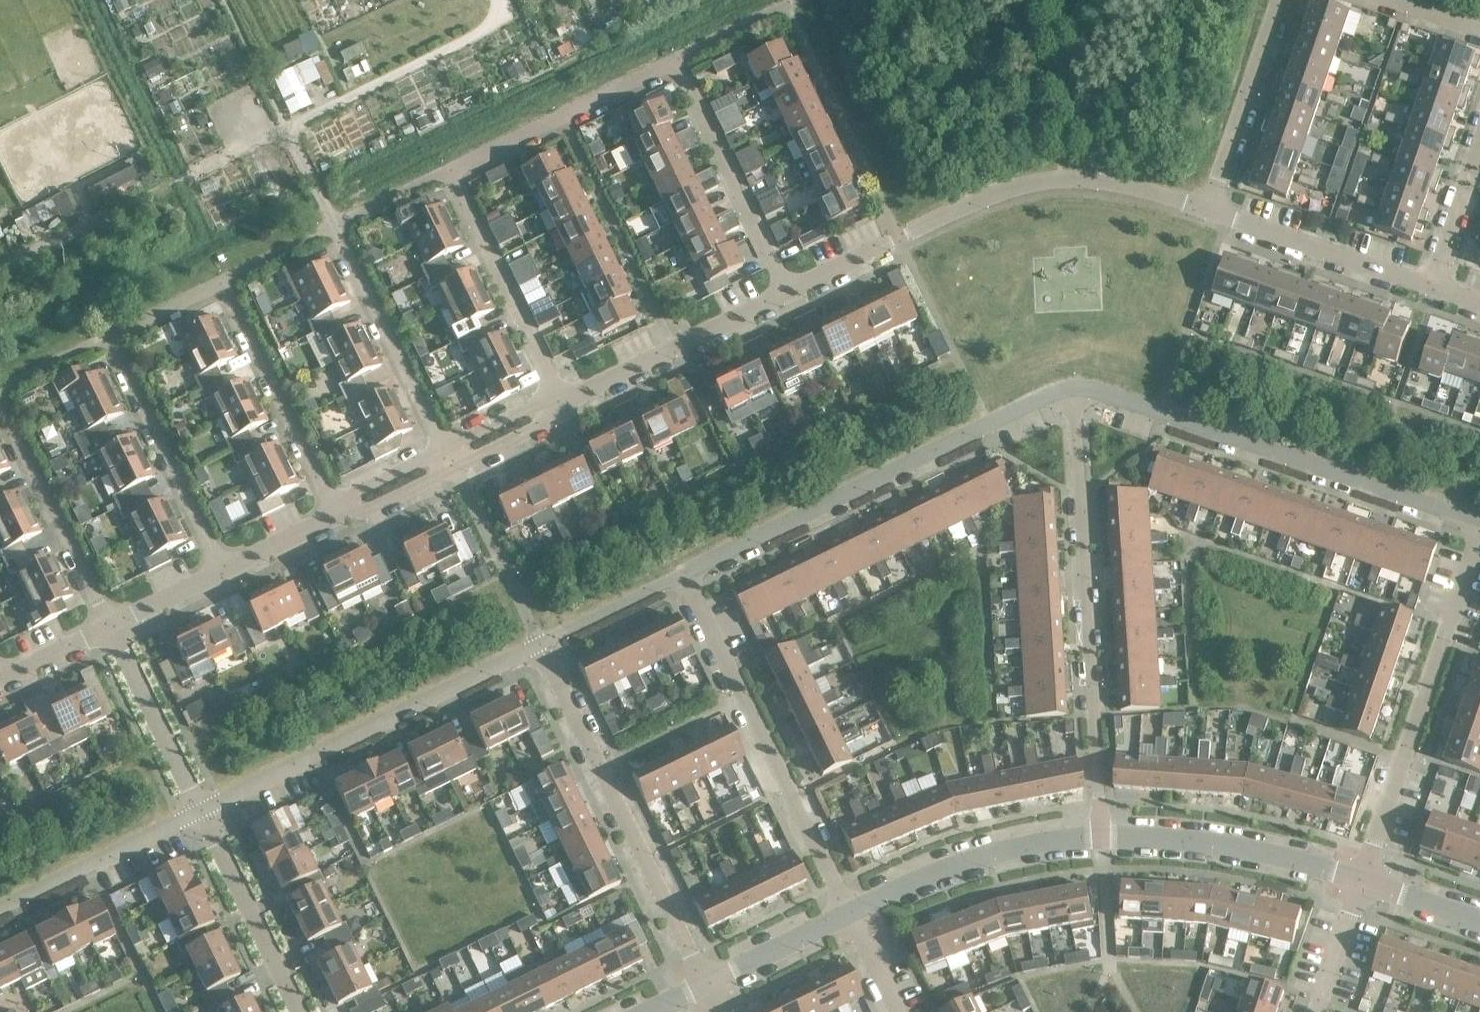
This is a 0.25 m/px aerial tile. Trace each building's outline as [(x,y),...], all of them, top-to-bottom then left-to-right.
[(1306,22),(1342,34),(1350,13),(1312,0),(1306,0),(1303,10),(1309,12),(1306,22)] [(1397,21),(1390,19),(1387,28),(1394,31),(1397,21)] [(1342,34),(1306,22),(1303,32),(1296,29),(1293,40),(1335,55),(1342,34)] [(1411,26),(1403,23),(1400,32),(1408,35),(1411,26)] [(1335,55),(1293,40),(1289,51),(1295,53),(1292,63),(1328,75),(1335,55)] [(757,81),(763,78),(762,78),(790,64),(790,63),(780,43),(747,59),(757,81)] [(1431,65),(1467,77),(1471,67),(1477,69),(1479,61),(1479,57),(1439,43),(1431,65)] [(1393,52),(1387,71),(1400,76),(1401,73),(1407,57),(1393,52)] [(738,64),(733,53),(711,64),(717,75),(738,64)] [(1340,60),(1349,64),(1352,56),(1342,53),(1340,60)] [(1361,59),(1352,56),(1349,64),(1358,67),(1361,59)] [(1380,69),(1384,56),(1370,65),(1380,69)] [(795,61),(790,63),(790,64),(762,78),(763,78),(772,98),(806,82),(795,61)] [(1328,75),(1292,63),(1289,72),(1282,70),(1279,81),(1321,95),(1328,75)] [(1467,77),(1431,65),(1424,85),(1467,100),(1470,89),(1464,87),(1467,77)] [(284,103),(303,95),(293,73),(275,81),(284,103)] [(1399,81),(1408,84),(1411,76),(1401,73),(1400,76),(1399,81)] [(1420,79),(1411,76),(1408,84),(1417,87),(1420,79)] [(1321,95),(1279,81),(1275,92),(1282,94),(1278,104),(1314,116),(1321,95)] [(816,102),(806,82),(772,98),(782,119),(816,102)] [(1467,100),(1424,85),(1417,105),(1453,118),(1457,108),(1463,110),(1467,100)] [(1326,101),(1335,104),(1338,97),(1328,94),(1326,101)] [(1347,100),(1338,97),(1335,104),(1344,108),(1347,100)] [(644,110),(639,99),(617,110),(623,121),(628,118),(638,138),(638,139),(666,125),(667,126),(672,123),(661,101),(644,110)] [(1362,100),(1359,107),(1367,110),(1369,102),(1362,100)] [(826,123),(816,102),(782,119),(792,139),(826,123)] [(736,103),(714,114),(719,124),(741,114),(736,103)] [(1314,116),(1278,104),(1275,113),(1269,111),(1265,122),(1307,136),(1314,116)] [(1453,118),(1417,105),(1410,126),(1453,140),(1456,130),(1450,128),(1453,118)] [(746,124),(741,114),(719,124),(724,135),(746,124)] [(1385,121),(1394,125),(1397,117),(1387,114),(1385,121)] [(1406,120),(1397,117),(1394,125),(1403,128),(1406,120)] [(1307,136),(1265,122),(1261,132),(1268,135),(1264,144),(1301,157),(1307,136)] [(836,143),(826,123),(792,139),(802,160),(836,143)] [(638,139),(638,138),(624,145),(634,166),(643,162),(695,136),(691,128),(672,137),(667,126),(666,125),(638,139)] [(1453,140),(1410,126),(1403,146),(1439,159),(1443,149),(1449,151),(1453,140)] [(1348,128),(1345,138),(1356,141),(1359,132),(1348,128)] [(739,133),(726,139),(729,145),(742,138),(739,133)] [(699,145),(695,136),(643,162),(653,182),(686,166),(680,154),(699,145)] [(846,164),(836,143),(802,160),(792,165),(802,185),(813,180),(846,164)] [(756,144),(734,155),(739,165),(761,155),(756,144)] [(1301,157),(1264,144),(1261,154),(1255,152),(1251,163),(1294,177),(1301,157)] [(1439,159),(1403,146),(1396,167),(1439,181),(1442,171),(1436,168),(1439,159)] [(1357,156),(1356,157),(1371,162),(1371,161),(1374,155),(1359,150),(1357,156)] [(531,192),(536,189),(564,175),(564,174),(554,154),(520,170),(531,192)] [(766,165),(761,155),(739,165),(744,176),(766,165)] [(1383,158),(1374,155),(1371,162),(1380,165),(1383,158)] [(603,157),(595,161),(600,171),(608,167),(603,157)] [(1392,161),(1383,158),(1380,165),(1389,169),(1392,161)] [(1294,177),(1251,163),(1247,173),(1254,175),(1250,186),(1286,199),(1294,177)] [(512,175),(506,164),(485,175),(490,185),(512,175)] [(856,185),(846,164),(813,180),(822,200),(823,201),(850,187),(851,188),(856,185)] [(692,178),(686,166),(653,182),(663,203),(715,177),(711,169),(692,178)] [(1439,181),(1396,167),(1389,187),(1425,200),(1429,190),(1435,192),(1439,181)] [(88,189),(94,201),(138,179),(133,168),(88,189)] [(569,172),(564,174),(564,175),(536,189),(546,209),(579,193),(569,172)] [(775,173),(764,179),(768,189),(776,185),(778,179),(775,173)] [(1344,194),(1354,198),(1361,178),(1351,174),(1344,194)] [(1298,183),(1307,186),(1310,178),(1301,175),(1298,183)] [(719,186),(715,177),(663,203),(673,223),(706,207),(700,195),(719,186)] [(1319,182),(1310,178),(1307,186),(1316,189),(1319,182)] [(1328,179),(1325,188),(1338,192),(1341,184),(1328,179)] [(618,181),(608,186),(614,199),(624,194),(618,181)] [(768,189),(754,196),(759,206),(781,196),(776,185),(768,189)] [(823,201),(822,200),(817,203),(827,224),(861,208),(851,188),(850,187),(823,201)] [(1425,200),(1389,187),(1382,208),(1425,222),(1428,212),(1422,209),(1425,200)] [(81,212),(70,191),(53,199),(64,221),(81,212)] [(589,213),(579,193),(546,209),(556,230),(589,213)] [(786,206),(781,196),(759,206),(764,217),(786,206)] [(1357,203),(1366,206),(1369,199),(1360,196),(1357,203)] [(1378,202),(1369,199),(1366,206),(1375,209),(1378,202)] [(422,214),(417,203),(394,214),(400,226),(406,223),(416,243),(450,226),(446,217),(448,216),(442,204),(422,214)] [(712,219),(706,207),(673,223),(683,244),(735,218),(731,210),(712,219)] [(1425,222),(1382,208),(1375,229),(1411,241),(1415,230),(1421,233),(1425,222)] [(1339,210),(1335,221),(1347,225),(1350,214),(1339,210)] [(599,234),(589,213),(556,230),(566,250),(599,234)] [(509,214),(488,225),(493,235),(515,225),(509,214)] [(739,227),(735,218),(683,244),(694,265),(699,262),(726,248),(726,247),(720,236),(739,227)] [(520,235),(515,225),(493,235),(498,246),(520,235)] [(455,236),(450,226),(416,243),(426,263),(420,266),(426,278),(448,267),(443,256),(463,246),(457,235),(455,236)] [(797,239),(802,250),(824,239),(819,228),(797,239)] [(609,254),(599,234),(566,250),(576,270),(609,254)] [(645,238),(635,243),(645,262),(655,257),(645,238)] [(731,244),(726,247),(726,248),(699,262),(709,282),(703,285),(709,296),(730,285),(725,275),(742,266),(731,244)] [(620,275),(609,254),(576,270),(586,291),(620,275)] [(530,255),(508,266),(513,276),(535,266),(530,255)] [(1213,294),(1235,301),(1249,259),(1238,255),(1236,261),(1225,258),(1213,294)] [(281,269),(287,281),(297,301),(303,299),(337,282),(332,272),(335,271),(329,260),(309,270),(303,259),(281,269)] [(1260,262),(1249,259),(1235,301),(1255,308),(1267,272),(1258,269),(1260,262)] [(540,276),(535,266),(513,276),(518,287),(540,276)] [(453,278),(448,267),(426,278),(431,289),(437,287),(447,307),(481,290),(477,280),(479,279),(473,268),(453,278)] [(1277,275),(1267,272),(1255,308),(1275,315),(1290,273),(1279,269),(1277,275)] [(908,292),(898,270),(887,275),(893,288),(877,296),(894,330),(915,320),(903,294),(908,292)] [(1301,276),(1290,273),(1275,315),(1296,322),(1308,286),(1298,283),(1301,276)] [(630,296),(620,275),(586,291),(596,311),(624,298),(625,298),(630,296)] [(342,291),(337,282),(303,299),(313,319),(307,322),(313,333),(335,322),(329,312),(350,302),(344,290),(342,291)] [(1318,289),(1308,286),(1296,322),(1316,329),(1331,287),(1320,283),(1318,289)] [(1341,290),(1331,287),(1316,329),(1337,336),(1349,300),(1339,297),(1341,290)] [(486,299),(481,290),(447,307),(457,327),(451,330),(457,341),(479,330),(474,320),(494,310),(488,298),(486,299)] [(549,296),(528,307),(533,317),(555,307),(549,296)] [(894,330),(877,296),(862,303),(866,312),(861,314),(874,340),(894,330)] [(1359,303),(1349,300),(1337,336),(1357,344),(1372,301),(1361,297),(1359,303)] [(596,311),(591,314),(601,335),(635,319),(625,298),(624,298),(596,311)] [(1382,304),(1372,301),(1357,344),(1376,350),(1378,351),(1388,320),(1389,321),(1391,314),(1380,311),(1382,304)] [(263,304),(259,306),(263,315),(272,310),(271,307),(263,304)] [(560,317),(555,307),(533,317),(538,328),(560,317)] [(852,308),(837,316),(853,350),(874,340),(861,314),(856,316),(852,308)] [(815,310),(804,316),(824,357),(829,355),(832,361),(853,350),(837,316),(821,323),(815,310)] [(409,311),(403,314),(407,324),(417,319),(414,313),(409,311)] [(180,334),(190,354),(224,337),(219,328),(222,327),(216,315),(196,325),(190,314),(168,325),(174,337),(180,334)] [(824,357),(804,316),(793,321),(799,334),(784,342),(801,376),(822,366),(819,360),(824,357)] [(1397,324),(1389,321),(1388,320),(1378,351),(1376,350),(1374,356),(1397,364),(1411,321),(1400,317),(1397,324)] [(340,333),(335,322),(313,333),(318,345),(324,342),(334,362),(368,345),(364,336),(366,335),(360,323),(340,333)] [(1203,325),(1200,332),(1209,335),(1212,328),(1203,325)] [(1446,333),(1434,329),(1420,372),(1442,380),(1444,373),(1443,373),(1453,343),(1452,342),(1444,340),(1446,333)] [(484,341),(479,330),(457,341),(463,353),(468,350),(478,370),(513,353),(508,344),(510,343),(504,331),(484,341)] [(950,353),(938,331),(926,337),(937,359),(950,353)] [(1454,336),(1452,342),(1453,343),(1443,373),(1444,373),(1464,380),(1478,337),(1467,334),(1465,340),(1454,336)] [(762,336),(751,342),(762,363),(767,361),(779,386),(801,376),(784,342),(768,349),(762,336)] [(1236,336),(1233,343),(1242,347),(1245,339),(1236,336)] [(229,347),(224,337),(190,354),(200,374),(194,377),(199,389),(222,378),(230,374),(225,363),(237,357),(231,346),(229,347)] [(1478,337),(1464,380),(1479,385),(1479,338),(1478,337)] [(571,350),(576,360),(598,350),(592,339),(571,350)] [(1254,342),(1245,339),(1242,347),(1251,350),(1254,342)] [(762,363),(751,342),(740,347),(746,360),(731,367),(748,402),(769,392),(756,366),(762,363)] [(373,355),(368,345),(334,362),(344,382),(338,385),(344,397),(366,386),(361,375),(381,365),(375,354),(373,355)] [(1276,350),(1274,357),(1283,361),(1286,353),(1276,350)] [(517,363),(513,353),(478,370),(488,390),(471,398),(477,410),(518,390),(513,379),(525,373),(519,362),(517,363)] [(1295,356),(1286,353),(1283,361),(1292,364),(1295,356)] [(880,361),(885,372),(892,368),(887,357),(880,361)] [(709,362),(698,368),(709,389),(714,387),(727,412),(748,402),(731,367),(715,375),(709,362)] [(1317,364),(1315,371),(1324,375),(1326,367),(1317,364)] [(86,365),(77,369),(55,380),(61,392),(67,389),(77,410),(111,393),(106,383),(108,382),(103,370),(91,376),(86,365)] [(1336,370),(1326,367),(1324,375),(1333,378),(1336,370)] [(898,379),(892,368),(885,372),(890,382),(898,379)] [(227,388),(222,378),(199,389),(205,400),(211,397),(221,418),(255,401),(251,391),(253,390),(247,379),(227,388)] [(687,400),(677,378),(666,383),(672,396),(657,404),(673,438),(695,428),(682,402),(687,400)] [(1358,378),(1355,385),(1365,388),(1367,381),(1358,378)] [(1376,384),(1367,381),(1365,388),(1374,392),(1376,384)] [(371,396),(366,386),(344,397),(349,408),(355,406),(365,426),(399,409),(395,399),(397,398),(391,387),(371,396)] [(169,392),(158,398),(162,406),(173,401),(169,392)] [(116,402),(111,393),(77,410),(86,430),(73,436),(79,448),(109,433),(103,423),(123,413),(118,401),(116,402)] [(31,394),(21,399),(24,405),(34,400),(31,394)] [(635,399),(624,404),(634,426),(640,423),(652,449),(673,438),(657,404),(641,411),(635,399)] [(1424,400),(1421,408),(1430,411),(1433,403),(1424,400)] [(260,410),(255,401),(221,418),(231,438),(225,441),(231,452),(253,441),(248,431),(268,421),(262,409),(260,410)] [(1442,406),(1433,403),(1430,411),(1439,414),(1442,406)] [(634,426),(624,404),(613,409),(619,422),(604,430),(621,464),(642,454),(629,428),(634,426)] [(404,418),(399,409),(365,426),(375,446),(369,449),(375,460),(397,450),(392,439),(412,429),(406,417),(404,418)] [(1465,414),(1462,422),(1471,425),(1474,417),(1465,414)] [(1474,417),(1471,425),(1479,428),(1479,419),(1474,417)] [(181,422),(173,425),(179,436),(189,431),(186,424),(181,422)] [(571,430),(575,438),(582,451),(587,449),(599,475),(621,464),(604,430),(588,437),(582,424),(571,430)] [(328,430),(320,434),(325,445),(333,440),(328,430)] [(114,444),(109,433),(79,448),(85,459),(98,453),(108,473),(142,456),(137,447),(140,446),(134,434),(114,444)] [(575,438),(564,443),(571,456),(555,464),(572,498),(593,488),(580,462),(586,459),(582,451),(575,438)] [(258,452),(253,441),(231,452),(236,464),(242,461),(252,481),(286,464),(282,455),(284,454),(278,442),(258,452)] [(55,444),(44,449),(50,460),(60,455),(55,444)] [(1158,463),(1149,490),(1153,496),(1158,492),(1173,497),(1186,459),(1155,448),(1151,460),(1158,463)] [(0,453),(0,473),(10,468),(5,457),(2,458),(0,453)] [(147,466),(142,456),(108,473),(118,493),(112,496),(118,508),(140,497),(134,486),(155,476),(149,465),(147,466)] [(999,458),(970,473),(988,509),(1002,502),(1007,505),(1011,499),(998,473),(1004,470),(999,458)] [(347,459),(336,464),(342,474),(352,470),(347,459)] [(1208,466),(1186,459),(1173,497),(1191,503),(1188,511),(1197,514),(1200,506),(1195,505),(1208,466)] [(291,474),(286,464),(252,481),(262,501),(256,504),(262,516),(284,505),(279,494),(299,484),(293,473),(291,474)] [(572,498),(555,464),(540,471),(544,480),(539,482),(551,508),(572,498)] [(202,466),(193,470),(200,485),(209,481),(202,466)] [(1231,474),(1208,466),(1195,505),(1200,506),(1218,512),(1231,474)] [(988,509),(970,473),(948,483),(966,519),(962,521),(966,529),(974,525),(970,517),(988,509)] [(1254,482),(1231,474),(1218,512),(1236,519),(1234,527),(1242,530),(1245,522),(1241,520),(1254,482)] [(72,475),(60,481),(66,493),(78,487),(72,475)] [(530,476),(515,483),(531,518),(551,508),(539,482),(534,484),(530,476)] [(493,478),(481,484),(492,505),(497,503),(510,528),(531,518),(515,483),(499,491),(493,478)] [(1276,490),(1254,482),(1241,520),(1245,522),(1263,528),(1276,490)] [(966,519),(948,483),(927,494),(945,530),(962,521),(966,519)] [(1107,485),(1109,518),(1149,515),(1148,500),(1153,496),(1149,490),(1120,492),(1119,484),(1107,485)] [(1040,497),(1011,499),(1007,505),(1013,508),(1014,524),(1054,521),(1052,489),(1039,490),(1040,497)] [(0,498),(0,526),(29,512),(24,502),(26,501),(21,490),(1,499),(0,498)] [(1299,498),(1276,490),(1263,528),(1282,534),(1279,542),(1288,545),(1290,537),(1286,536),(1299,498)] [(945,530),(927,494),(905,504),(923,540),(919,542),(923,550),(931,546),(927,538),(945,530)] [(145,507),(140,497),(118,508),(123,519),(129,517),(139,537),(173,520),(169,510),(171,509),(165,497),(145,507)] [(1322,505),(1299,498),(1286,536),(1290,537),(1309,544),(1322,505)] [(923,540),(905,504),(883,515),(901,551),(919,542),(923,540)] [(1345,513),(1322,505),(1309,544),(1328,550),(1325,558),(1334,561),(1336,553),(1332,552),(1345,513)] [(1188,511),(1185,519),(1194,522),(1197,514),(1188,511)] [(29,512),(0,526),(0,540),(4,549),(0,551),(0,554),(4,563),(27,552),(21,542),(41,532),(36,520),(34,521),(29,512)] [(1368,521),(1345,513),(1332,552),(1336,553),(1355,559),(1368,521)] [(901,551),(883,515),(861,526),(879,562),(875,564),(879,571),(887,567),(884,560),(901,551)] [(1150,534),(1149,515),(1109,518),(1110,542),(1151,539),(1151,544),(1159,543),(1159,534),(1150,534)] [(553,521),(558,532),(566,528),(560,517),(553,521)] [(230,519),(218,525),(222,534),(234,528),(230,519)] [(178,529),(173,520),(139,537),(149,557),(143,560),(149,571),(171,561),(166,550),(186,540),(180,528),(178,529)] [(1055,545),(1054,521),(1014,524),(1015,543),(1015,548),(1055,545)] [(1390,529),(1368,521),(1355,559),(1373,566),(1370,574),(1379,577),(1382,569),(1377,567),(1390,529)] [(435,523),(419,531),(436,565),(456,555),(460,564),(472,558),(460,533),(449,538),(444,529),(439,532),(435,523)] [(978,532),(974,525),(966,529),(969,536),(978,532)] [(879,562),(861,526),(840,536),(858,572),(875,564),(879,562)] [(1242,530),(1234,527),(1231,535),(1240,538),(1242,530)] [(571,539),(566,528),(558,532),(564,542),(571,539)] [(1413,537),(1390,529),(1377,567),(1382,569),(1400,575),(1413,537)] [(436,565),(419,531),(403,539),(408,547),(402,550),(407,559),(396,564),(408,590),(420,584),(416,576),(436,565)] [(1167,533),(1159,534),(1159,543),(1168,543),(1167,533)] [(858,572),(840,536),(818,547),(836,583),(832,585),(836,593),(844,589),(840,581),(858,572)] [(1437,545),(1413,537),(1400,575),(1424,583),(1437,545)] [(1151,539),(1110,542),(1112,566),(1152,563),(1151,544),(1151,539)] [(1288,545),(1279,542),(1276,550),(1285,553),(1288,545)] [(1015,548),(1015,543),(1006,544),(1007,553),(1015,552),(1017,572),(1057,569),(1055,545),(1015,548)] [(1007,553),(1006,544),(998,544),(999,553),(1007,553)] [(355,545),(339,553),(360,596),(392,581),(380,555),(369,560),(364,551),(359,554),(355,545)] [(935,554),(931,546),(923,550),(926,558),(935,554)] [(836,583),(818,547),(797,557),(815,594),(832,585),(836,583)] [(32,563),(27,552),(4,563),(10,575),(16,572),(26,592),(60,575),(55,566),(58,565),(52,553),(32,563)] [(360,596),(339,553),(323,561),(327,570),(322,572),(326,581),(316,587),(328,612),(360,596)] [(1294,556),(1291,567),(1300,570),(1304,560),(1294,556)] [(815,594),(797,557),(775,568),(793,604),(789,606),(793,614),(801,610),(797,602),(815,594)] [(1334,561),(1325,558),(1322,566),(1331,569),(1334,561)] [(1153,582),(1152,563),(1112,566),(1113,590),(1154,587),(1154,592),(1162,591),(1162,582),(1153,582)] [(484,565),(474,570),(480,582),(490,578),(484,565)] [(891,575),(887,567),(879,571),(883,579),(891,575)] [(793,604),(775,568),(754,579),(772,615),(789,606),(793,604)] [(1058,593),(1057,569),(1017,572),(1018,591),(1018,596),(1058,593)] [(119,571),(107,577),(113,589),(125,583),(119,571)] [(1379,577),(1370,574),(1368,582),(1376,585),(1379,577)] [(65,585),(60,575),(26,592),(36,612),(26,617),(30,624),(26,626),(28,630),(66,612),(61,601),(73,595),(67,584),(65,585)] [(772,615),(754,579),(731,590),(749,626),(772,615)] [(281,581),(266,589),(283,624),(303,614),(307,622),(319,616),(306,591),(296,596),(291,587),(286,590),(281,581)] [(1170,581),(1162,582),(1162,591),(1171,590),(1170,581)] [(1154,587),(1113,590),(1115,614),(1155,611),(1154,592),(1154,587)] [(283,624),(266,589),(250,597),(254,605),(249,608),(253,617),(242,622),(255,648),(267,642),(262,633),(283,624)] [(848,596),(844,589),(836,593),(840,600),(848,596)] [(1010,601),(1009,591),(1001,592),(1002,601),(1010,601)] [(1018,596),(1018,591),(1009,591),(1010,601),(1018,600),(1020,620),(1060,617),(1058,593),(1018,596)] [(1411,595),(1407,607),(1415,610),(1419,597),(1411,595)] [(407,600),(394,607),(402,622),(414,616),(407,600)] [(1413,615),(1382,605),(1377,621),(1367,618),(1364,628),(1373,632),(1375,626),(1406,637),(1413,615)] [(805,617),(801,610),(793,614),(797,621),(805,617)] [(1156,631),(1155,611),(1115,614),(1116,638),(1157,635),(1157,640),(1165,639),(1165,630),(1156,631)] [(1354,625),(1364,628),(1367,618),(1358,615),(1354,625)] [(691,646),(676,616),(656,626),(670,656),(665,658),(670,667),(680,662),(675,653),(691,646)] [(208,617),(192,625),(209,660),(230,650),(234,658),(246,652),(233,627),(222,632),(218,623),(212,626),(208,617)] [(1061,641),(1060,617),(1020,620),(1021,639),(1021,644),(1061,641)] [(209,660),(192,625),(177,633),(181,641),(176,644),(180,653),(169,658),(182,684),(193,678),(189,670),(209,660)] [(670,656),(656,626),(637,636),(651,665),(665,658),(670,656)] [(1375,626),(1373,632),(1368,647),(1399,657),(1406,637),(1375,626)] [(1173,630),(1165,630),(1165,639),(1174,639),(1173,630)] [(1157,635),(1116,638),(1118,662),(1158,659),(1157,640),(1157,635)] [(651,665),(637,636),(617,645),(632,675),(627,677),(631,686),(641,681),(637,672),(651,665)] [(764,636),(756,639),(762,651),(769,647),(764,636)] [(344,639),(338,641),(343,651),(352,647),(349,641),(344,639)] [(1021,644),(1021,639),(1012,640),(1013,649),(1021,649),(1023,668),(1063,665),(1061,641),(1021,644)] [(1013,649),(1012,640),(1004,640),(1005,650),(1013,649)] [(801,658),(794,642),(764,657),(774,677),(804,663),(806,668),(815,663),(810,653),(801,658)] [(632,675),(617,645),(598,655),(612,684),(627,677),(632,675)] [(1399,657),(1368,647),(1363,662),(1353,659),(1350,669),(1359,672),(1361,667),(1392,678),(1399,657)] [(819,649),(810,653),(815,663),(824,659),(819,649)] [(1319,653),(1315,665),(1338,673),(1340,666),(1342,661),(1319,653)] [(612,684),(598,655),(578,665),(592,694),(612,684)] [(1340,666),(1350,669),(1353,659),(1344,655),(1342,661),(1340,666)] [(1473,678),(1479,681),(1479,657),(1474,655),(1470,666),(1476,668),(1473,678)] [(1159,679),(1158,659),(1118,662),(1119,686),(1160,683),(1160,688),(1168,687),(1168,678),(1159,679)] [(684,671),(680,662),(670,667),(674,676),(684,671)] [(804,663),(774,677),(784,696),(813,682),(806,668),(804,663)] [(1064,689),(1063,665),(1023,668),(1024,687),(1024,692),(1064,689)] [(114,713),(92,667),(80,673),(86,686),(82,688),(81,686),(68,693),(84,727),(114,713)] [(1361,667),(1359,672),(1354,688),(1385,698),(1392,678),(1361,667)] [(1176,678),(1168,678),(1168,687),(1177,687),(1176,678)] [(1473,678),(1469,688),(1463,686),(1459,696),(1479,704),(1479,681),(1473,678)] [(645,690),(641,681),(631,686),(635,695),(645,690)] [(820,696),(813,682),(784,696),(793,716),(823,701),(825,706),(834,702),(829,692),(820,696)] [(1160,683),(1119,686),(1121,711),(1161,708),(1160,688),(1160,683)] [(695,684),(686,688),(690,697),(699,693),(695,684)] [(1024,692),(1024,687),(1015,688),(1016,697),(1024,697),(1026,717),(1066,714),(1064,689),(1024,692)] [(1318,687),(1314,697),(1328,702),(1330,696),(1331,692),(1318,687)] [(838,688),(829,692),(834,702),(843,698),(838,688)] [(1016,697),(1015,688),(1007,688),(1007,698),(1016,697)] [(1385,698),(1354,688),(1349,703),(1339,700),(1336,710),(1345,713),(1347,708),(1378,719),(1385,698)] [(45,690),(33,696),(61,752),(90,738),(84,727),(68,693),(54,700),(55,702),(51,703),(45,690)] [(236,690),(228,694),(232,701),(239,698),(236,690)] [(61,752),(33,696),(21,702),(28,715),(24,716),(23,714),(9,721),(26,756),(32,767),(61,752)] [(1326,707),(1336,710),(1339,700),(1330,696),(1328,702),(1326,707)] [(1459,696),(1456,707),(1462,709),(1459,719),(1479,726),(1479,704),(1459,696)] [(512,697),(491,707),(507,740),(527,730),(529,735),(541,729),(530,706),(519,711),(512,697)] [(202,699),(185,707),(192,722),(209,713),(202,699)] [(823,701),(793,716),(803,735),(832,721),(825,706),(823,701)] [(507,740),(491,707),(469,718),(476,732),(467,737),(478,760),(489,755),(487,750),(507,740)] [(1347,708),(1345,713),(1340,729),(1370,740),(1378,719),(1347,708)] [(1164,714),(1163,726),(1173,727),(1173,714),(1164,714)] [(1261,716),(1253,714),(1248,726),(1256,729),(1261,716)] [(1268,719),(1261,716),(1256,729),(1264,731),(1268,719)] [(1124,730),(1123,717),(1114,717),(1115,731),(1124,730)] [(1459,719),(1455,729),(1449,727),(1445,737),(1479,749),(1479,726),(1459,719)] [(614,720),(607,724),(613,736),(620,732),(614,720)] [(1074,733),(1073,720),(1064,721),(1065,734),(1074,733)] [(26,756),(9,721),(0,726),(0,769),(26,756)] [(839,735),(832,721),(803,735),(812,754),(841,740),(844,745),(853,741),(848,731),(839,735)] [(857,726),(848,731),(853,741),(862,736),(857,726)] [(450,727),(428,738),(450,781),(477,768),(475,762),(478,760),(467,737),(457,742),(450,727)] [(745,756),(730,727),(710,737),(724,766),(719,768),(724,777),(734,773),(729,764),(745,756)] [(542,729),(541,729),(529,735),(540,758),(553,752),(542,729)] [(941,744),(935,733),(928,736),(934,748),(941,744)] [(934,748),(928,736),(920,740),(926,752),(934,748)] [(724,766),(710,737),(691,746),(705,776),(719,768),(724,766)] [(1445,737),(1442,748),(1448,750),(1444,761),(1479,773),(1479,749),(1445,737)] [(450,781),(428,738),(407,748),(414,763),(404,768),(414,789),(418,797),(450,781)] [(1156,738),(1155,748),(1167,749),(1167,739),(1156,738)] [(841,740),(812,754),(822,775),(851,761),(844,745),(841,740)] [(1199,741),(1199,751),(1210,752),(1210,742),(1199,741)] [(116,746),(99,755),(105,767),(123,758),(116,746)] [(705,776),(691,746),(671,756),(686,785),(681,787),(685,796),(695,792),(691,783),(705,776)] [(1023,748),(1025,758),(1036,756),(1034,746),(1023,748)] [(1167,749),(1155,748),(1155,758),(1160,758),(1158,791),(1180,792),(1182,760),(1166,759),(1167,749)] [(1210,752),(1199,751),(1198,761),(1203,762),(1201,794),(1223,795),(1225,763),(1209,762),(1210,752)] [(397,753),(377,763),(376,764),(392,797),(391,797),(392,799),(414,789),(404,768),(397,753)] [(981,757),(983,766),(994,764),(992,754),(981,757)] [(1139,757),(1116,755),(1114,788),(1137,789),(1139,757)] [(686,785),(671,756),(652,765),(666,795),(681,787),(686,785)] [(1038,766),(1036,756),(1025,758),(1027,768),(1011,771),(1018,803),(1039,799),(1033,767),(1038,766)] [(1160,758),(1155,758),(1139,757),(1137,789),(1158,791),(1160,758)] [(1295,757),(1293,766),(1303,769),(1306,760),(1295,757)] [(1082,790),(1076,758),(1054,762),(1060,794),(1082,790)] [(882,759),(873,763),(878,775),(887,771),(882,759)] [(1203,762),(1198,761),(1182,760),(1180,792),(1201,794),(1203,762)] [(353,772),(354,774),(355,774),(372,807),(373,806),(391,797),(392,797),(376,764),(377,763),(376,761),(353,772)] [(1060,794),(1054,762),(1038,766),(1033,767),(1039,799),(1060,794)] [(1249,765),(1225,763),(1223,795),(1244,797),(1249,765)] [(996,774),(994,764),(983,766),(985,776),(969,779),(975,811),(997,807),(990,775),(996,774)] [(666,795),(652,765),(632,775),(646,805),(666,795)] [(1274,772),(1249,765),(1244,797),(1266,803),(1274,772)] [(572,786),(562,766),(520,786),(530,806),(531,806),(572,786)] [(1303,769),(1293,766),(1290,776),(1295,777),(1287,809),(1307,814),(1316,783),(1301,779),(1303,769)] [(509,773),(507,779),(512,789),(527,782),(520,768),(509,773)] [(1337,768),(1334,778),(1345,781),(1348,771),(1337,768)] [(1018,803),(1011,771),(996,774),(990,775),(997,807),(1018,803)] [(1295,777),(1290,776),(1274,772),(1266,803),(1287,809),(1295,777)] [(738,781),(734,773),(724,777),(728,786),(738,781)] [(355,774),(354,774),(334,784),(351,819),(374,808),(373,806),(372,807),(355,774)] [(1468,787),(1478,791),(1479,788),(1479,787),(1479,779),(1471,776),(1468,787)] [(1345,781),(1334,778),(1332,787),(1337,789),(1328,820),(1350,826),(1359,795),(1342,790),(1345,781)] [(975,811),(969,779),(945,784),(954,815),(975,811)] [(889,786),(892,795),(903,791),(899,782),(889,786)] [(1337,789),(1332,787),(1316,783),(1307,814),(1328,820),(1337,789)] [(954,815),(945,784),(921,794),(934,824),(954,815)] [(581,805),(572,786),(531,806),(540,825),(549,821),(581,805)] [(906,800),(903,791),(892,795),(896,804),(881,811),(894,841),(914,832),(901,802),(906,800)] [(700,801),(695,792),(685,796),(690,805),(700,801)] [(934,824),(921,794),(906,800),(901,802),(914,832),(934,824)] [(849,803),(852,812),(863,808),(859,798),(849,803)] [(335,812),(331,804),(321,809),(325,817),(335,812)] [(591,825),(581,805),(549,821),(559,840),(591,825)] [(867,817),(863,808),(852,812),(856,821),(841,828),(853,858),(874,849),(861,819),(867,817)] [(450,809),(431,818),(435,827),(454,817),(450,809)] [(504,809),(494,814),(498,822),(508,817),(504,809)] [(251,827),(261,847),(261,848),(294,832),(295,833),(297,832),(286,810),(251,827)] [(894,841),(881,811),(867,817),(861,819),(874,849),(894,841)] [(1455,821),(1424,811),(1418,830),(1427,833),(1419,857),(1431,861),(1433,854),(1443,858),(1455,821)] [(512,825),(508,817),(498,822),(502,830),(512,825)] [(1475,828),(1455,821),(1443,858),(1452,861),(1450,867),(1461,871),(1475,828)] [(345,833),(341,824),(331,829),(335,837),(345,833)] [(416,824),(408,828),(412,838),(421,834),(416,824)] [(600,844),(591,825),(559,840),(568,860),(600,844)] [(412,838),(408,828),(399,832),(404,842),(412,838)] [(1475,828),(1461,871),(1471,875),(1474,868),(1479,870),(1479,830),(1475,828)] [(668,831),(661,834),(667,846),(674,842),(668,831)] [(261,848),(261,847),(258,848),(269,871),(272,870),(271,869),(304,852),(304,851),(295,833),(294,832),(261,848)] [(349,841),(345,833),(335,837),(339,846),(349,841)] [(384,852),(392,848),(387,838),(379,842),(384,852)] [(757,846),(762,855),(772,850),(767,841),(757,846)] [(610,864),(600,844),(568,860),(559,864),(569,884),(610,864)] [(523,848),(513,852),(517,861),(527,856),(523,848)] [(683,860),(677,848),(669,852),(675,864),(683,860)] [(306,850),(304,851),(304,852),(271,869),(272,870),(282,890),(296,883),(296,882),(317,872),(316,872),(306,850)] [(776,859),(772,850),(762,855),(766,864),(771,861),(786,890),(806,880),(792,851),(776,859)] [(531,864),(527,856),(517,861),(521,869),(531,864)] [(159,900),(161,899),(160,898),(193,881),(193,880),(183,860),(148,877),(159,900)] [(719,865),(723,874),(733,869),(729,860),(719,865)] [(771,861),(766,864),(752,871),(766,900),(786,890),(771,861)] [(620,884),(610,864),(569,884),(579,904),(620,884)] [(333,867),(321,873),(324,880),(336,874),(333,867)] [(737,878),(733,869),(723,874),(727,883),(732,880),(747,909),(766,900),(752,871),(737,878)] [(319,870),(316,872),(317,872),(296,882),(296,883),(301,893),(286,900),(297,921),(330,905),(320,885),(325,882),(319,870)] [(195,879),(193,880),(193,881),(160,898),(161,899),(170,917),(170,918),(203,902),(204,903),(206,902),(195,879)] [(732,880),(727,883),(713,890),(727,919),(747,909),(732,880)] [(1120,919),(1143,921),(1145,885),(1122,884),(1120,919)] [(1167,886),(1145,885),(1143,921),(1164,922),(1167,886)] [(542,886),(532,891),(536,899),(546,895),(542,886)] [(1086,886),(1064,890),(1071,925),(1072,931),(1094,927),(1086,886)] [(1188,888),(1167,886),(1164,922),(1186,923),(1188,888)] [(1213,889),(1188,888),(1186,923),(1208,925),(1213,889)] [(1214,889),(1213,889),(1208,925),(1229,930),(1237,895),(1214,889)] [(727,919),(713,890),(693,900),(707,929),(727,919)] [(1071,925),(1064,890),(1043,894),(1050,929),(1071,925)] [(1050,929),(1043,894),(1022,898),(1029,933),(1050,929)] [(550,903),(546,895),(536,899),(540,908),(550,903)] [(1259,900),(1237,895),(1229,930),(1250,935),(1259,900)] [(1029,933),(1022,898),(998,903),(997,903),(1007,937),(1029,933)] [(98,900),(77,910),(76,911),(93,944),(91,944),(92,947),(115,936),(98,900)] [(1279,905),(1259,900),(1250,935),(1271,940),(1279,905)] [(170,918),(170,917),(167,918),(178,939),(178,940),(199,930),(214,923),(204,903),(203,902),(170,918)] [(1007,937),(997,903),(974,912),(987,945),(1007,937)] [(125,905),(115,910),(119,918),(129,913),(125,905)] [(340,925),(330,905),(297,921),(307,942),(322,935),(326,945),(350,934),(344,923),(340,925)] [(1301,911),(1279,905),(1271,940),(1291,945),(1289,952),(1297,954),(1304,934),(1296,932),(1301,911)] [(54,919),(55,921),(56,921),(72,954),(73,953),(91,944),(93,944),(76,911),(77,910),(76,908),(54,919)] [(583,920),(578,911),(570,915),(575,924),(583,920)] [(987,945),(974,912),(953,920),(966,953),(987,945)] [(532,915),(524,919),(529,928),(537,924),(532,915)] [(575,924),(570,915),(562,919),(566,928),(575,924)] [(352,919),(345,922),(350,933),(360,928),(357,921),(352,919)] [(529,928),(524,919),(516,923),(520,933),(529,928)] [(625,930),(606,939),(622,971),(642,961),(635,948),(646,943),(635,920),(623,926),(625,930)] [(966,953),(953,920),(933,927),(946,961),(966,953)] [(56,921),(55,921),(35,931),(42,946),(42,945),(52,966),(53,966),(74,955),(73,953),(72,954),(56,921)] [(135,925),(125,930),(129,938),(139,933),(135,925)] [(946,961),(933,927),(912,935),(925,969),(946,961)] [(178,940),(178,939),(175,941),(181,953),(186,950),(196,971),(229,954),(219,933),(204,940),(199,930),(178,940)] [(42,946),(35,931),(4,946),(20,979),(25,990),(45,980),(42,974),(54,968),(53,966),(52,966),(42,945),(42,946)] [(143,942),(139,933),(129,938),(133,946),(143,942)] [(355,945),(350,934),(326,945),(331,955),(317,962),(327,983),(360,967),(350,947),(355,945)] [(498,943),(493,934),(485,938),(490,948),(498,943)] [(490,948),(485,938),(477,942),(482,952),(490,948)] [(622,971),(606,939),(587,948),(602,981),(622,971)] [(1372,971),(1395,979),(1406,947),(1383,939),(1372,971)] [(4,946),(0,948),(0,989),(20,979),(4,946)] [(1427,954),(1406,947),(1395,979),(1416,987),(1427,954)] [(602,981),(587,948),(567,958),(583,990),(602,981)] [(1129,948),(1128,958),(1141,958),(1141,949),(1129,948)] [(1153,950),(1141,949),(1141,958),(1153,959),(1153,950)] [(1088,951),(1076,953),(1078,962),(1090,960),(1088,951)] [(1172,951),(1171,960),(1184,961),(1184,952),(1172,951)] [(1197,952),(1184,952),(1184,961),(1196,962),(1197,952)] [(459,963),(455,953),(446,957),(451,967),(459,963)] [(550,953),(543,956),(548,966),(555,963),(550,953)] [(1078,962),(1076,953),(1064,956),(1066,965),(1078,962)] [(239,976),(229,954),(196,971),(206,991),(201,993),(207,1004),(230,993),(225,983),(239,976)] [(1449,961),(1427,954),(1416,987),(1438,994),(1449,961)] [(1210,955),(1208,963),(1220,966),(1222,958),(1210,955)] [(451,967),(446,957),(438,961),(443,971),(451,967)] [(583,990),(567,958),(548,967),(564,1000),(583,990)] [(1234,961),(1222,958),(1220,966),(1232,969),(1234,961)] [(1046,959),(1034,961),(1036,970),(1048,968),(1046,959)] [(1036,970),(1034,961),(1021,964),(1023,973),(1036,970)] [(1471,969),(1449,961),(1438,994),(1459,1001),(1471,969)] [(1252,965),(1250,974),(1262,976),(1264,968),(1252,965)] [(509,986),(521,1011),(538,1011),(544,1009),(528,977),(523,966),(504,976),(509,986)] [(370,987),(360,967),(327,983),(338,1005),(352,998),(357,1007),(371,1001),(380,996),(379,993),(375,985),(370,987)] [(564,1000),(548,967),(528,977),(544,1009),(564,1000)] [(848,967),(828,977),(842,1006),(837,1008),(839,1011),(851,1011),(847,1003),(862,996),(848,967)] [(1008,967),(997,972),(1000,980),(1012,976),(1008,967)] [(1276,971),(1264,968),(1262,976),(1274,979),(1276,971)] [(1471,969),(1459,1001),(1479,1008),(1479,972),(1471,969)] [(108,974),(112,984),(120,980),(116,970),(108,974)] [(1000,980),(997,972),(985,976),(988,985),(1000,980)] [(1216,979),(1207,976),(1203,988),(1212,991),(1216,979)] [(828,977),(808,986),(821,1011),(829,1011),(837,1008),(842,1006),(828,977)] [(387,978),(375,984),(375,985),(379,993),(392,987),(387,978)] [(422,987),(417,978),(409,982),(413,991),(422,987)] [(95,980),(87,984),(92,994),(100,990),(95,980)] [(1250,980),(1243,1001),(1274,1011),(1277,1011),(1284,991),(1250,980)] [(413,991),(409,982),(400,986),(405,996),(413,991)] [(968,983),(956,987),(960,996),(971,991),(968,983)] [(92,994),(87,984),(79,988),(84,998),(92,994)] [(1026,996),(1020,985),(1012,989),(1017,1000),(1026,996)] [(509,986),(490,996),(497,1011),(521,1011),(509,986)] [(808,986),(789,996),(797,1011),(821,1011),(808,986)] [(960,996),(956,987),(945,992),(948,1000),(960,996)] [(1212,991),(1203,988),(1199,999),(1208,1002),(1212,991)] [(230,993),(207,1004),(207,1006),(210,1011),(257,1011),(249,995),(235,1002),(230,993)] [(66,995),(59,998),(63,1007),(70,1004),(66,995)] [(385,1006),(380,996),(371,1001),(376,1011),(385,1006)] [(490,996),(470,1005),(473,1011),(497,1011),(490,996)] [(789,996),(770,1005),(773,1011),(797,1011),(789,996)] [(1031,1007),(1026,996),(1017,1000),(1023,1011),(1031,1007)] [(972,997),(943,1011),(980,1011),(972,997)] [(1361,1011),(1368,1011),(1371,1003),(1362,1000),(1358,1011),(1361,1011)] [(371,1001),(357,1007),(349,1011),(374,1011),(376,1011),(371,1001)] [(1243,1001),(1239,1011),(1274,1011),(1243,1001)] [(164,1008),(166,1011),(179,1011),(175,1003),(164,1008)]
